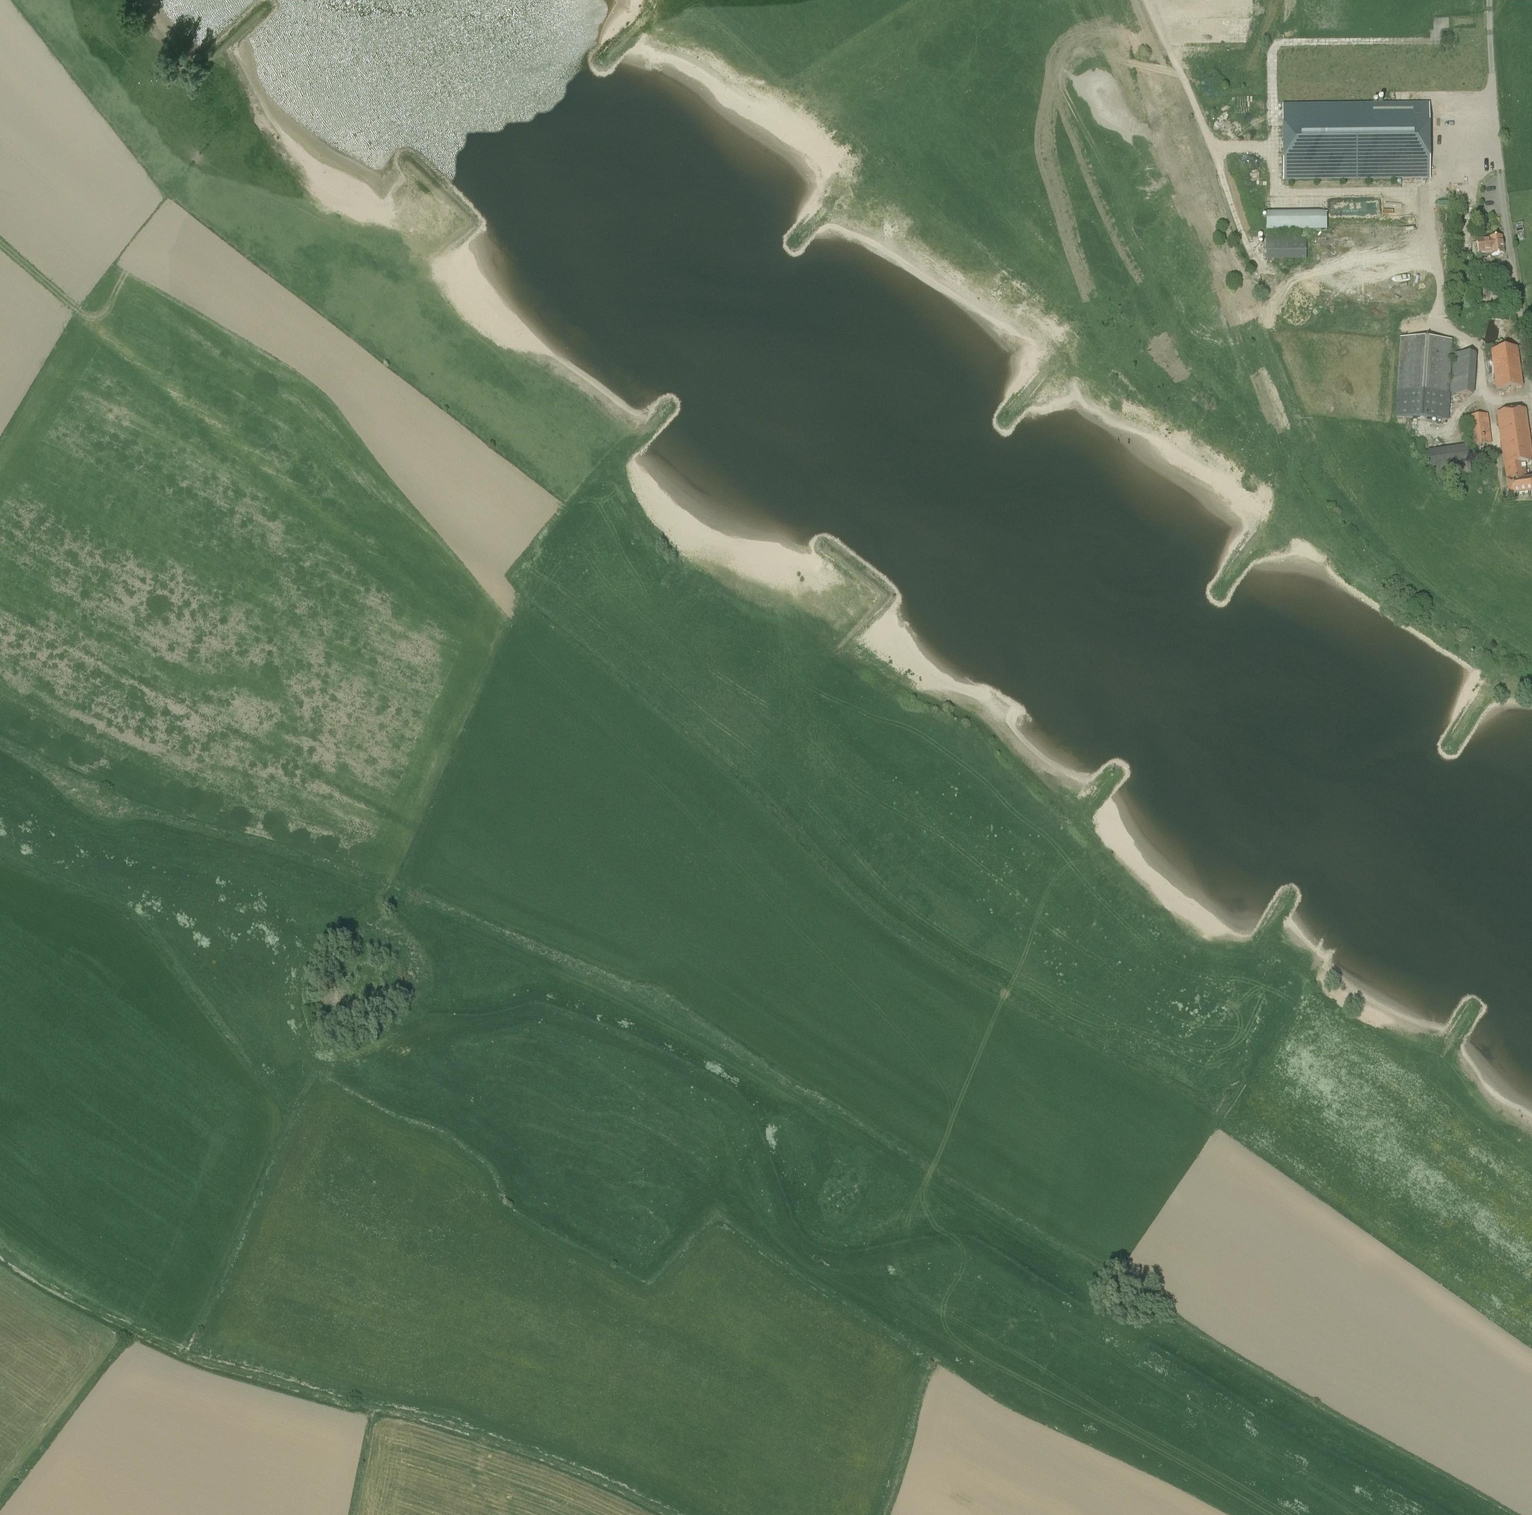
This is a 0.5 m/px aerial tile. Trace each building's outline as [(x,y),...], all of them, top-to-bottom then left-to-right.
[(1287,181),(1430,183),(1431,101),(1288,99),(1287,181)] [(1327,210),(1267,210),(1267,227),(1326,228),(1327,210)] [(1267,233),(1266,258),(1307,257),(1306,233),(1267,233)] [(1489,240),(1477,242),(1478,254),(1491,253),(1492,256),(1504,255),(1502,237),(1489,239),(1489,240)] [(1485,276),(1485,268),(1477,268),(1477,277),(1482,277),(1485,276)] [(1448,419),(1451,339),(1401,337),(1398,417),(1448,419)] [(1523,388),(1523,387),(1517,348),(1491,352),(1497,391),(1523,388)] [(1472,395),(1475,354),(1453,352),(1451,393),(1472,395)] [(1497,413),(1509,496),(1531,493),(1531,479),(1527,480),(1525,464),(1531,463),(1531,455),(1526,409),(1497,413)] [(1487,415),(1468,417),(1472,447),(1491,444),(1487,415)] [(1426,451),(1429,477),(1454,473),(1452,458),(1466,456),(1464,445),(1426,451)]
